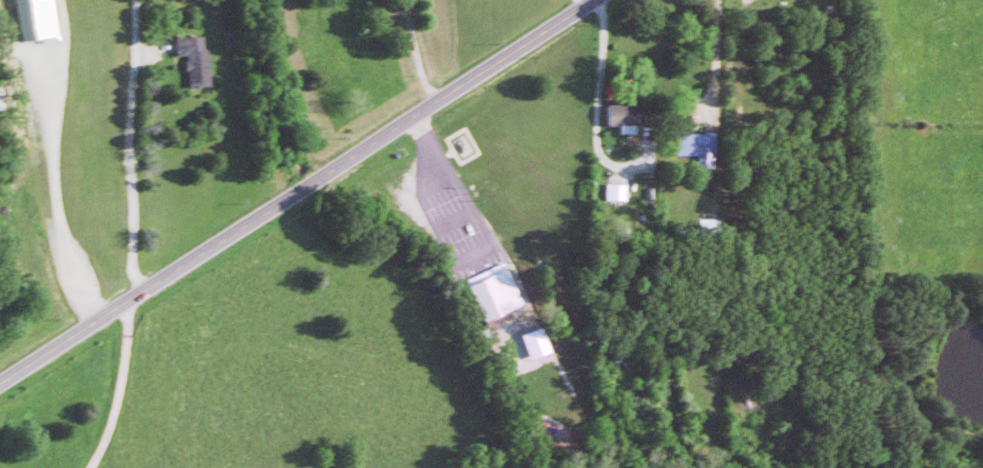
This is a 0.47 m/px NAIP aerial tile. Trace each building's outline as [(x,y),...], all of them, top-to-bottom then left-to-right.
[(25,40),(54,36),(55,41),(63,40),(58,0),(20,0),(25,40)] [(211,85),(208,35),(179,37),(180,54),(189,54),(190,86),(211,85)] [(612,125),(624,124),(624,132),(641,132),(640,104),(612,104),(612,125)] [(720,167),(719,132),(681,133),(681,155),(702,154),(703,167),(720,167)] [(631,200),(631,183),(611,183),(611,199),(631,200)] [(470,280),(487,321),(527,304),(511,263),(470,280)] [(556,351),(546,326),(526,334),(535,359),(556,351)]
